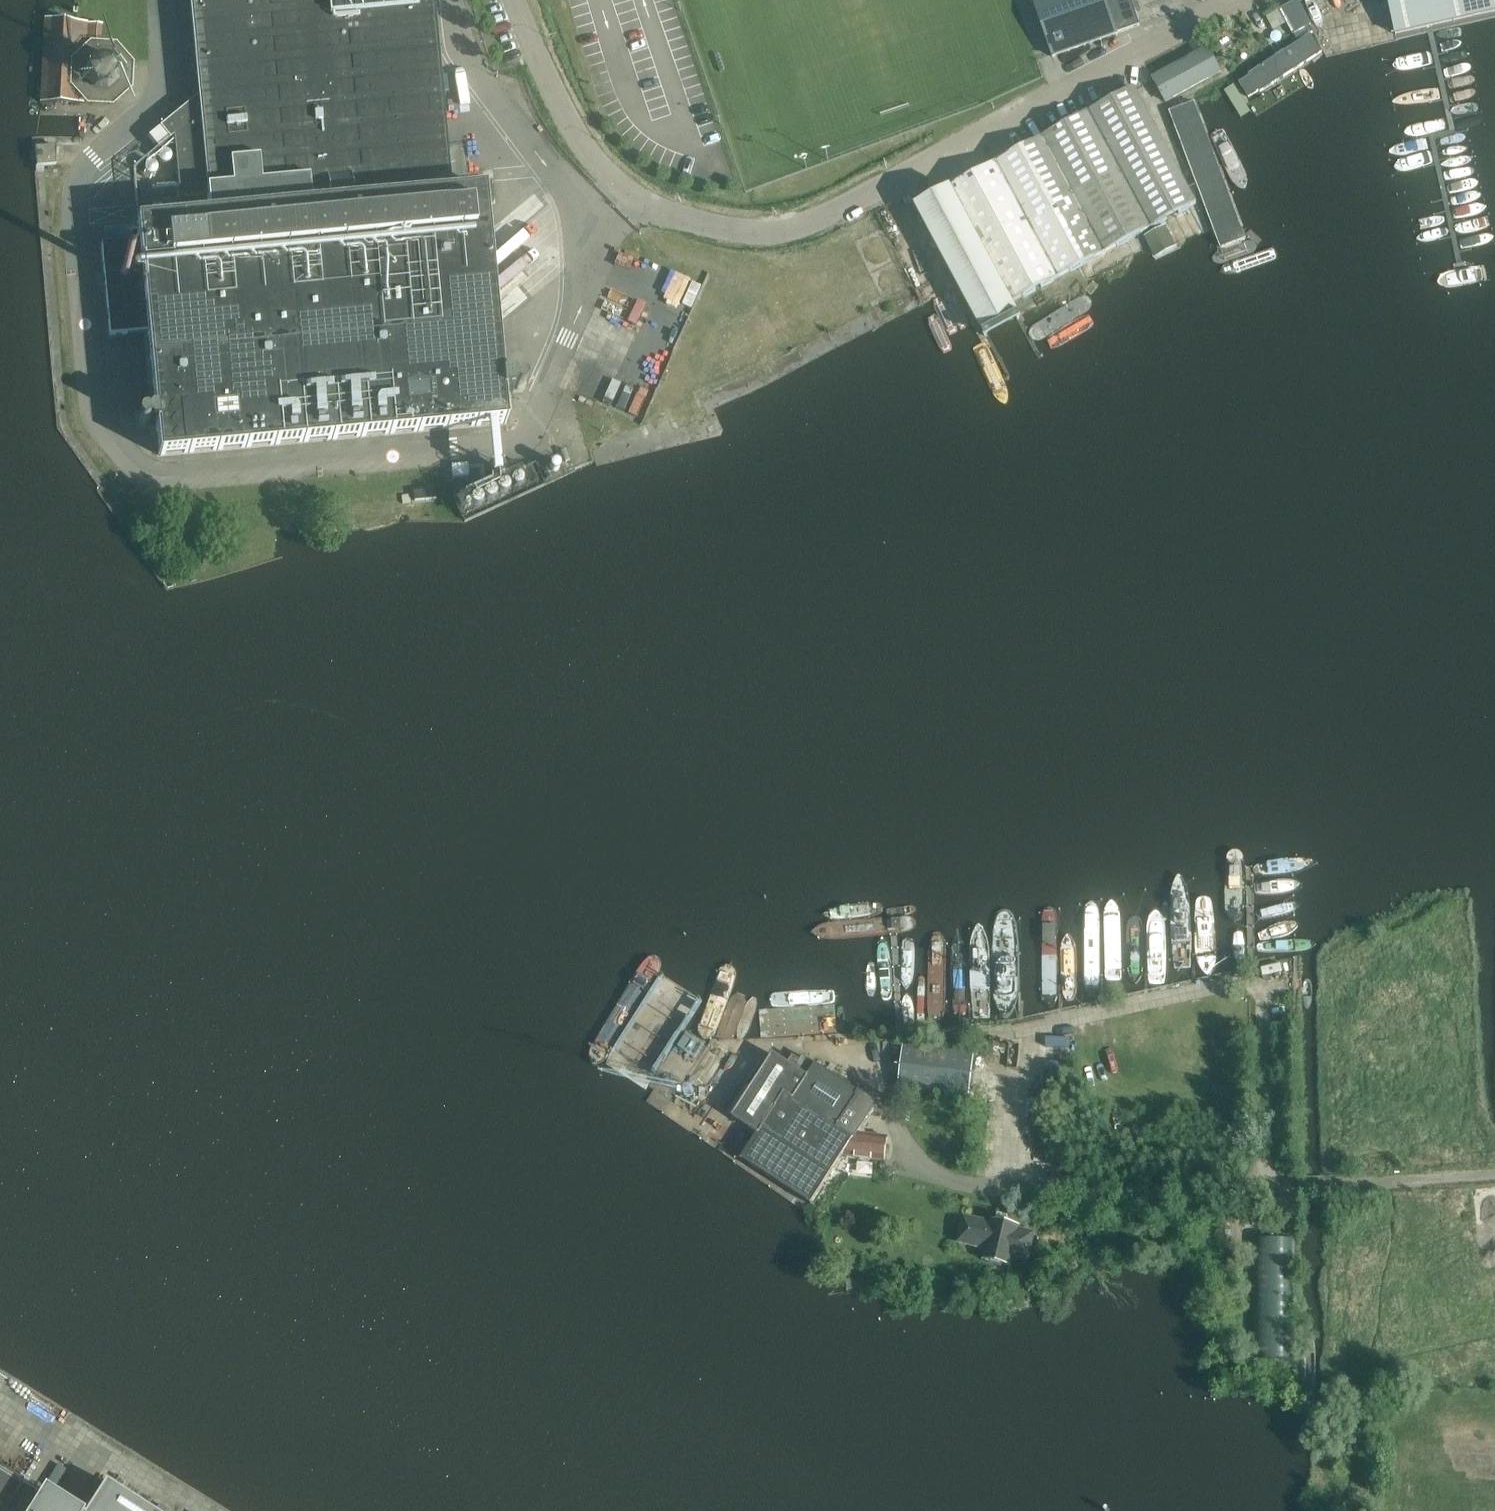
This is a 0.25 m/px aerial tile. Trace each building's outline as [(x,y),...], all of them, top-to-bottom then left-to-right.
[(166,123),(174,133),(180,199),(207,197),(209,214),(137,221),(139,241),(101,245),(110,335),(128,334),(147,332),(154,403),(155,411),(151,411),(148,414),(147,414),(142,413),(138,417),(139,422),(143,425),(148,423),(149,423),(152,426),(156,425),(159,455),(506,423),(506,419),(504,419),(503,403),(504,403),(505,407),(510,406),(509,393),(512,392),(515,389),(520,390),(524,388),(525,383),(523,379),(518,378),(514,380),(511,377),(502,378),(497,323),(486,203),(494,202),(492,181),(473,183),(474,190),(451,192),(442,93),(433,0),(189,0),(198,96),(166,123)] [(1053,58),(1055,57),(1054,56),(1069,51),(1069,52),(1070,51),(1084,46),(1085,46),(1086,46),(1086,45),(1100,40),(1101,41),(1102,40),(1116,35),(1118,35),(1117,33),(1140,25),(1132,0),(1033,0),(1053,58)] [(1298,0),(1280,10),(1293,33),(1311,24),(1298,0)] [(1396,34),(1494,12),(1494,0),(1388,0),(1396,34)] [(44,18),(40,102),(84,103),(84,93),(108,94),(119,84),(119,68),(118,67),(125,61),(116,52),(110,58),(108,56),(86,55),(87,23),(44,18)] [(1247,103),(1321,56),(1307,33),(1233,80),(1247,103)] [(1153,79),(1166,102),(1221,72),(1209,48),(1153,79)] [(1134,89),(952,187),(916,207),(985,337),(1020,318),(1012,303),(1196,204),(1134,89)] [(1169,112),(1172,120),(1220,247),(1243,238),(1192,103),(1169,112)] [(35,147),(37,166),(56,164),(55,145),(35,147)] [(139,216),(150,217),(151,202),(140,201),(139,216)] [(1146,237),(1156,256),(1176,246),(1165,226),(1146,237)] [(112,397),(112,406),(150,405),(150,396),(112,397)] [(903,1046),(898,1088),(959,1095),(964,1053),(903,1046)] [(774,1054),(733,1116),(759,1133),(742,1159),(812,1204),(843,1156),(861,1158),(863,1161),(868,1162),(871,1160),(885,1161),(888,1137),(858,1133),(877,1104),(804,1056),(801,1062),(794,1057),(789,1064),(774,1054)] [(987,1249),(984,1259),(1010,1265),(1013,1255),(1028,1259),(1034,1233),(1019,1229),(1020,1226),(994,1219),(992,1226),(984,1224),(985,1221),(965,1216),(960,1236),(971,1239),(970,1245),(987,1249)] [(1296,1239),(1252,1239),(1252,1359),(1296,1359),(1296,1239)] [(44,1489),(39,1496),(0,1472),(0,1510),(79,1510),(44,1489)] [(105,1481),(86,1510),(152,1510),(105,1481)]
